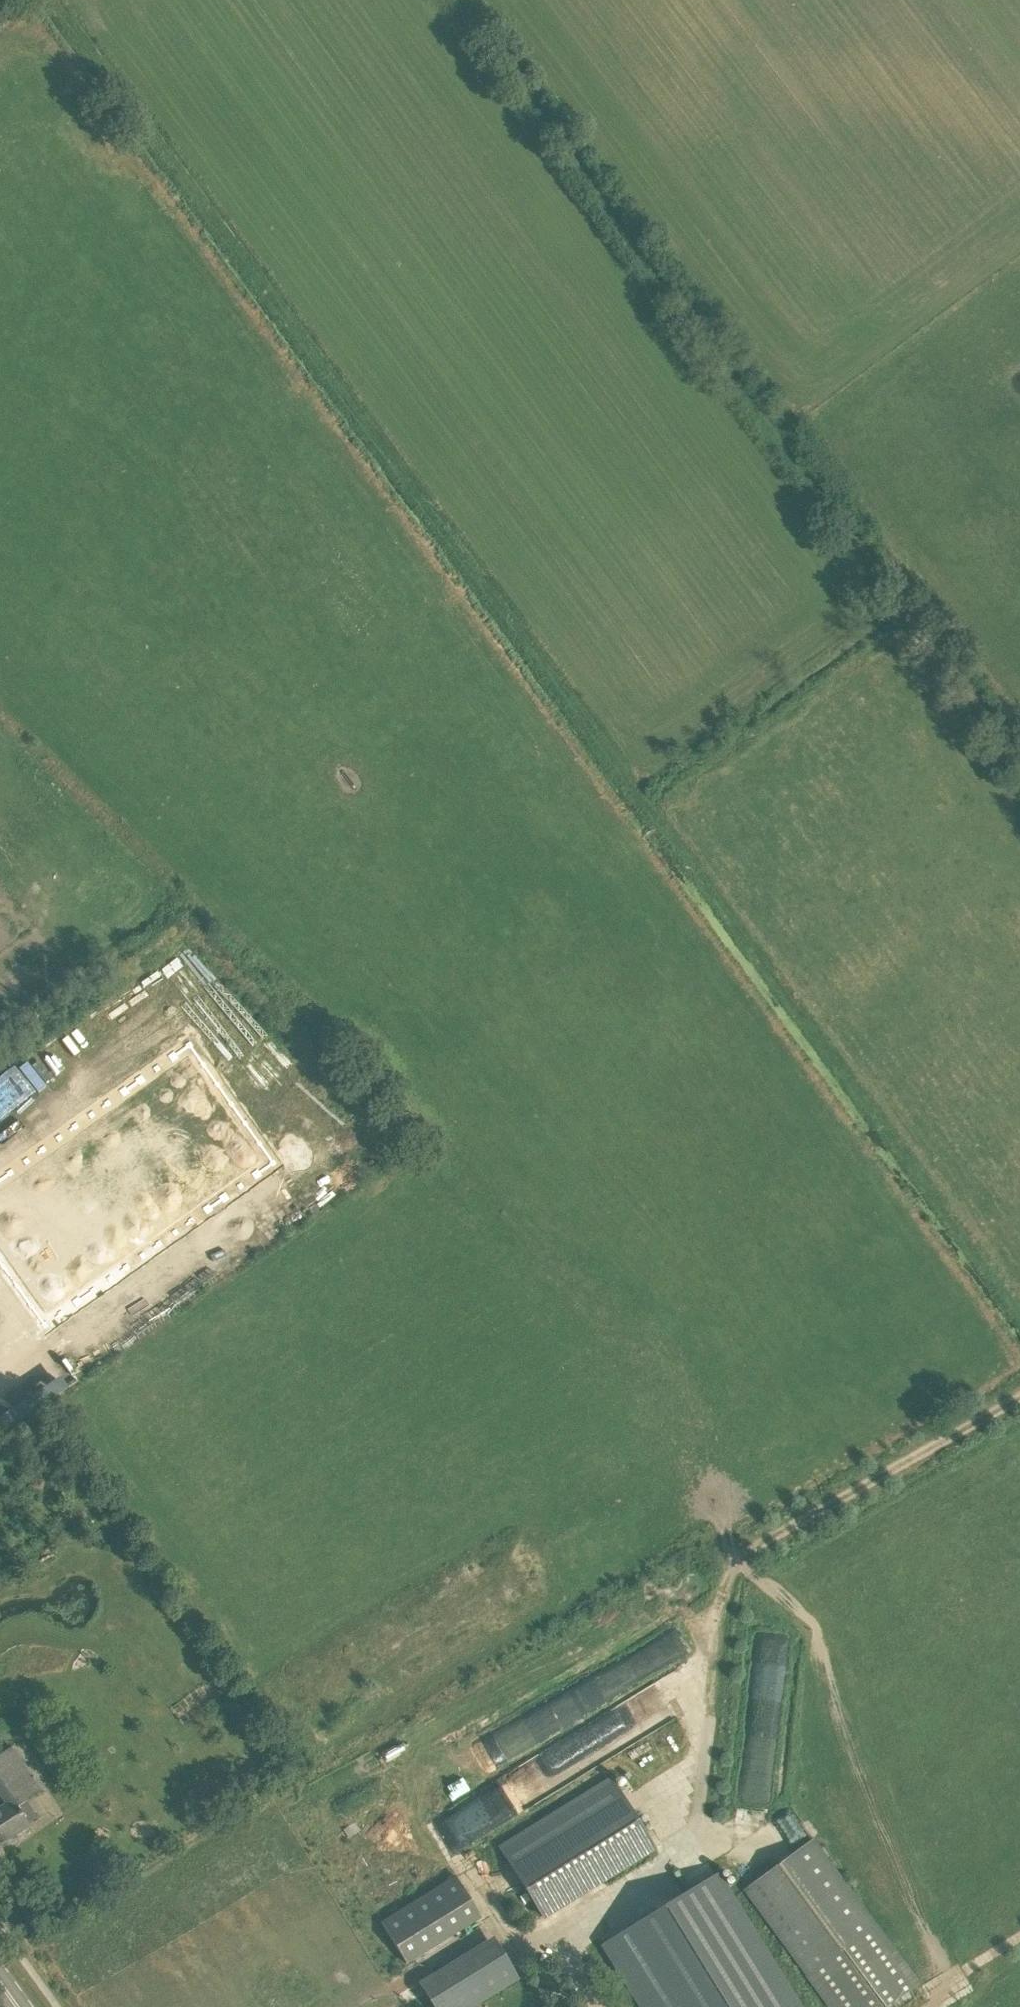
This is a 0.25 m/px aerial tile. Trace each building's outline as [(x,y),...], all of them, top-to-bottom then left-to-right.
[(48,1047),(38,1052),(49,1078),(60,1073),(48,1047)] [(0,1180),(0,1276),(39,1331),(270,1169),(186,1050),(0,1180)] [(28,1420),(69,1398),(61,1383),(20,1406),(28,1420)] [(0,1754),(0,1793),(7,1803),(0,1808),(0,1844),(29,1825),(17,1806),(41,1791),(11,1746),(0,1754)] [(654,1847),(613,1780),(501,1849),(542,1916),(654,1847)] [(744,1889),(829,2006),(887,2006),(918,1984),(813,1839),(744,1889)] [(800,2003),(785,1980),(719,1873),(681,1896),(677,1899),(674,1901),(655,1912),(601,1946),(627,1988),(636,2003),(638,2006),(802,2006),(801,2005),(800,2003)] [(455,1876),(381,1922),(407,1964),(481,1918),(455,1876)] [(493,1937),(419,1983),(433,2006),(476,2006),(520,1980),(493,1937)]
